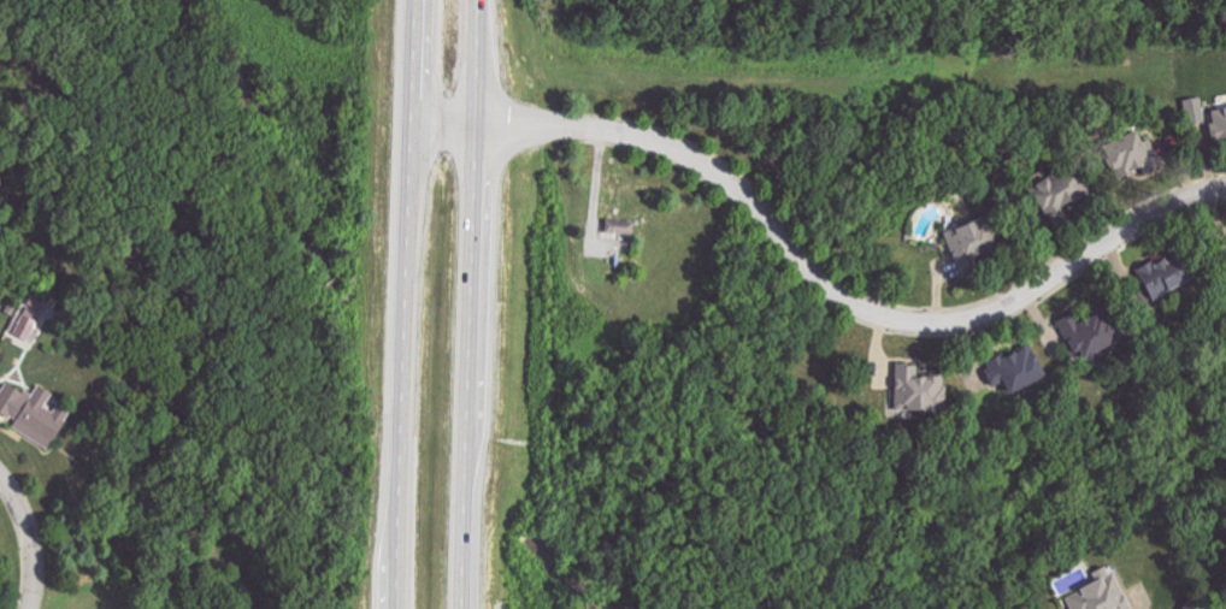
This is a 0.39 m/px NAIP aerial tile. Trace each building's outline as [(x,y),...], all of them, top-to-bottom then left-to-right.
[(1206,122),(1202,98),(1184,100),(1187,125),(1206,122)] [(1213,145),(1225,143),(1225,108),(1207,112),(1213,145)] [(1100,147),(1115,181),(1143,169),(1145,175),(1163,167),(1151,139),(1142,143),(1136,131),(1100,147)] [(1046,224),(1062,218),(1058,208),(1090,196),(1078,166),(1031,185),(1046,224)] [(945,233),(960,273),(975,267),(972,260),(994,252),(981,219),(945,233)] [(635,221),(606,220),(605,238),(634,239),(635,221)] [(1150,300),(1192,281),(1181,257),(1167,264),(1165,258),(1137,270),(1150,300)] [(1056,321),(1078,364),(1122,342),(1115,328),(1111,331),(1102,312),(1078,324),(1073,313),(1056,321)] [(35,345),(44,325),(23,316),(14,335),(35,345)] [(984,364),(993,386),(1003,382),(1008,395),(1046,380),(1032,344),(984,364)] [(917,378),(917,366),(895,365),(895,412),(946,413),(946,378),(917,378)] [(71,412),(59,405),(54,413),(45,408),(53,394),(39,386),(32,397),(7,383),(0,395),(0,414),(15,422),(12,428),(49,450),(71,412)] [(1110,565),(1093,573),(1098,582),(1068,596),(1074,608),(1131,608),(1110,565)]
